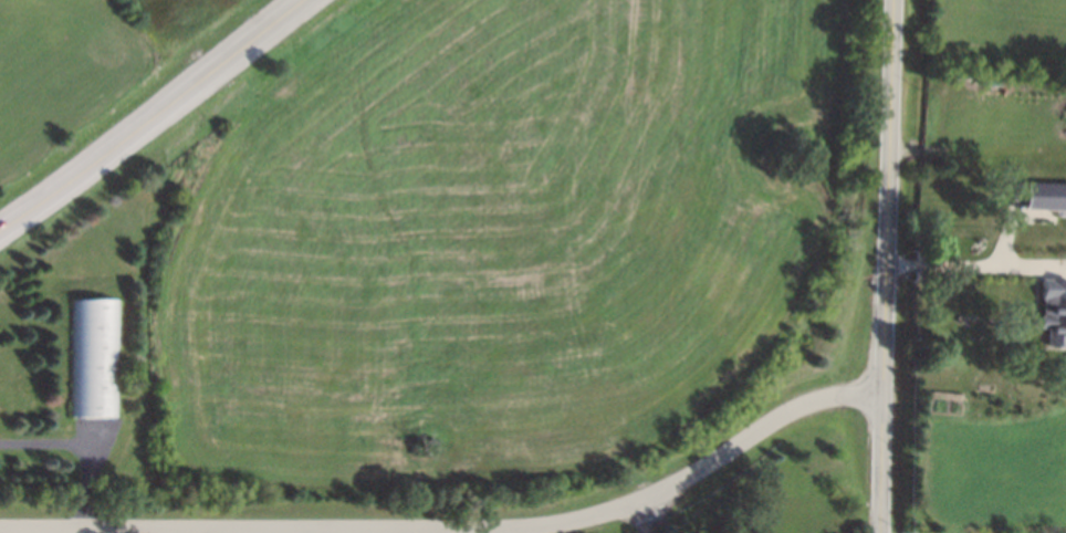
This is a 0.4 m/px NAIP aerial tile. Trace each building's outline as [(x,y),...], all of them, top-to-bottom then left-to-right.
[(1027,210),(1065,211),(1065,184),(1027,182),(1027,210)] [(1039,327),(1048,328),(1048,347),(1065,348),(1065,280),(1041,281),(1039,327)] [(71,301),(119,300),(121,417),(72,418),(71,301)]
